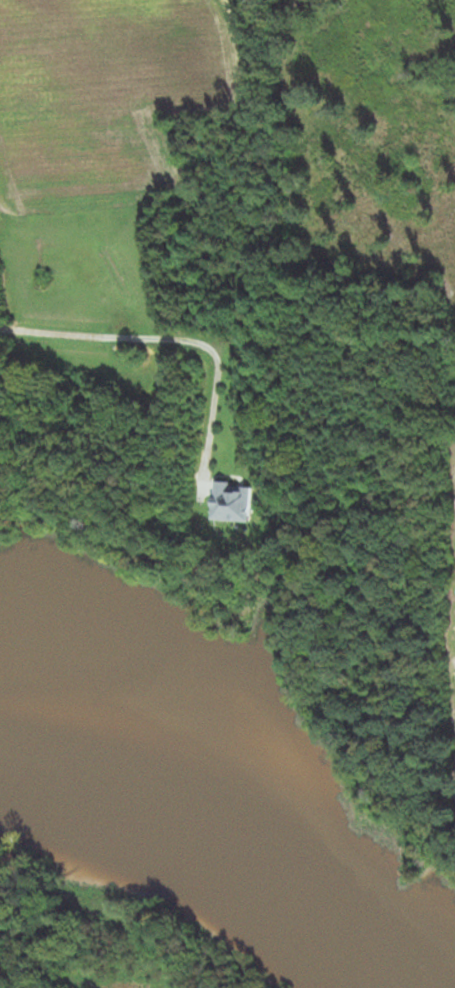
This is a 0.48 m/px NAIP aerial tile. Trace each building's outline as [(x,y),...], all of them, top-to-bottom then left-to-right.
[(213,520),(250,521),(251,487),(230,486),(230,482),(214,481),(213,520)]
